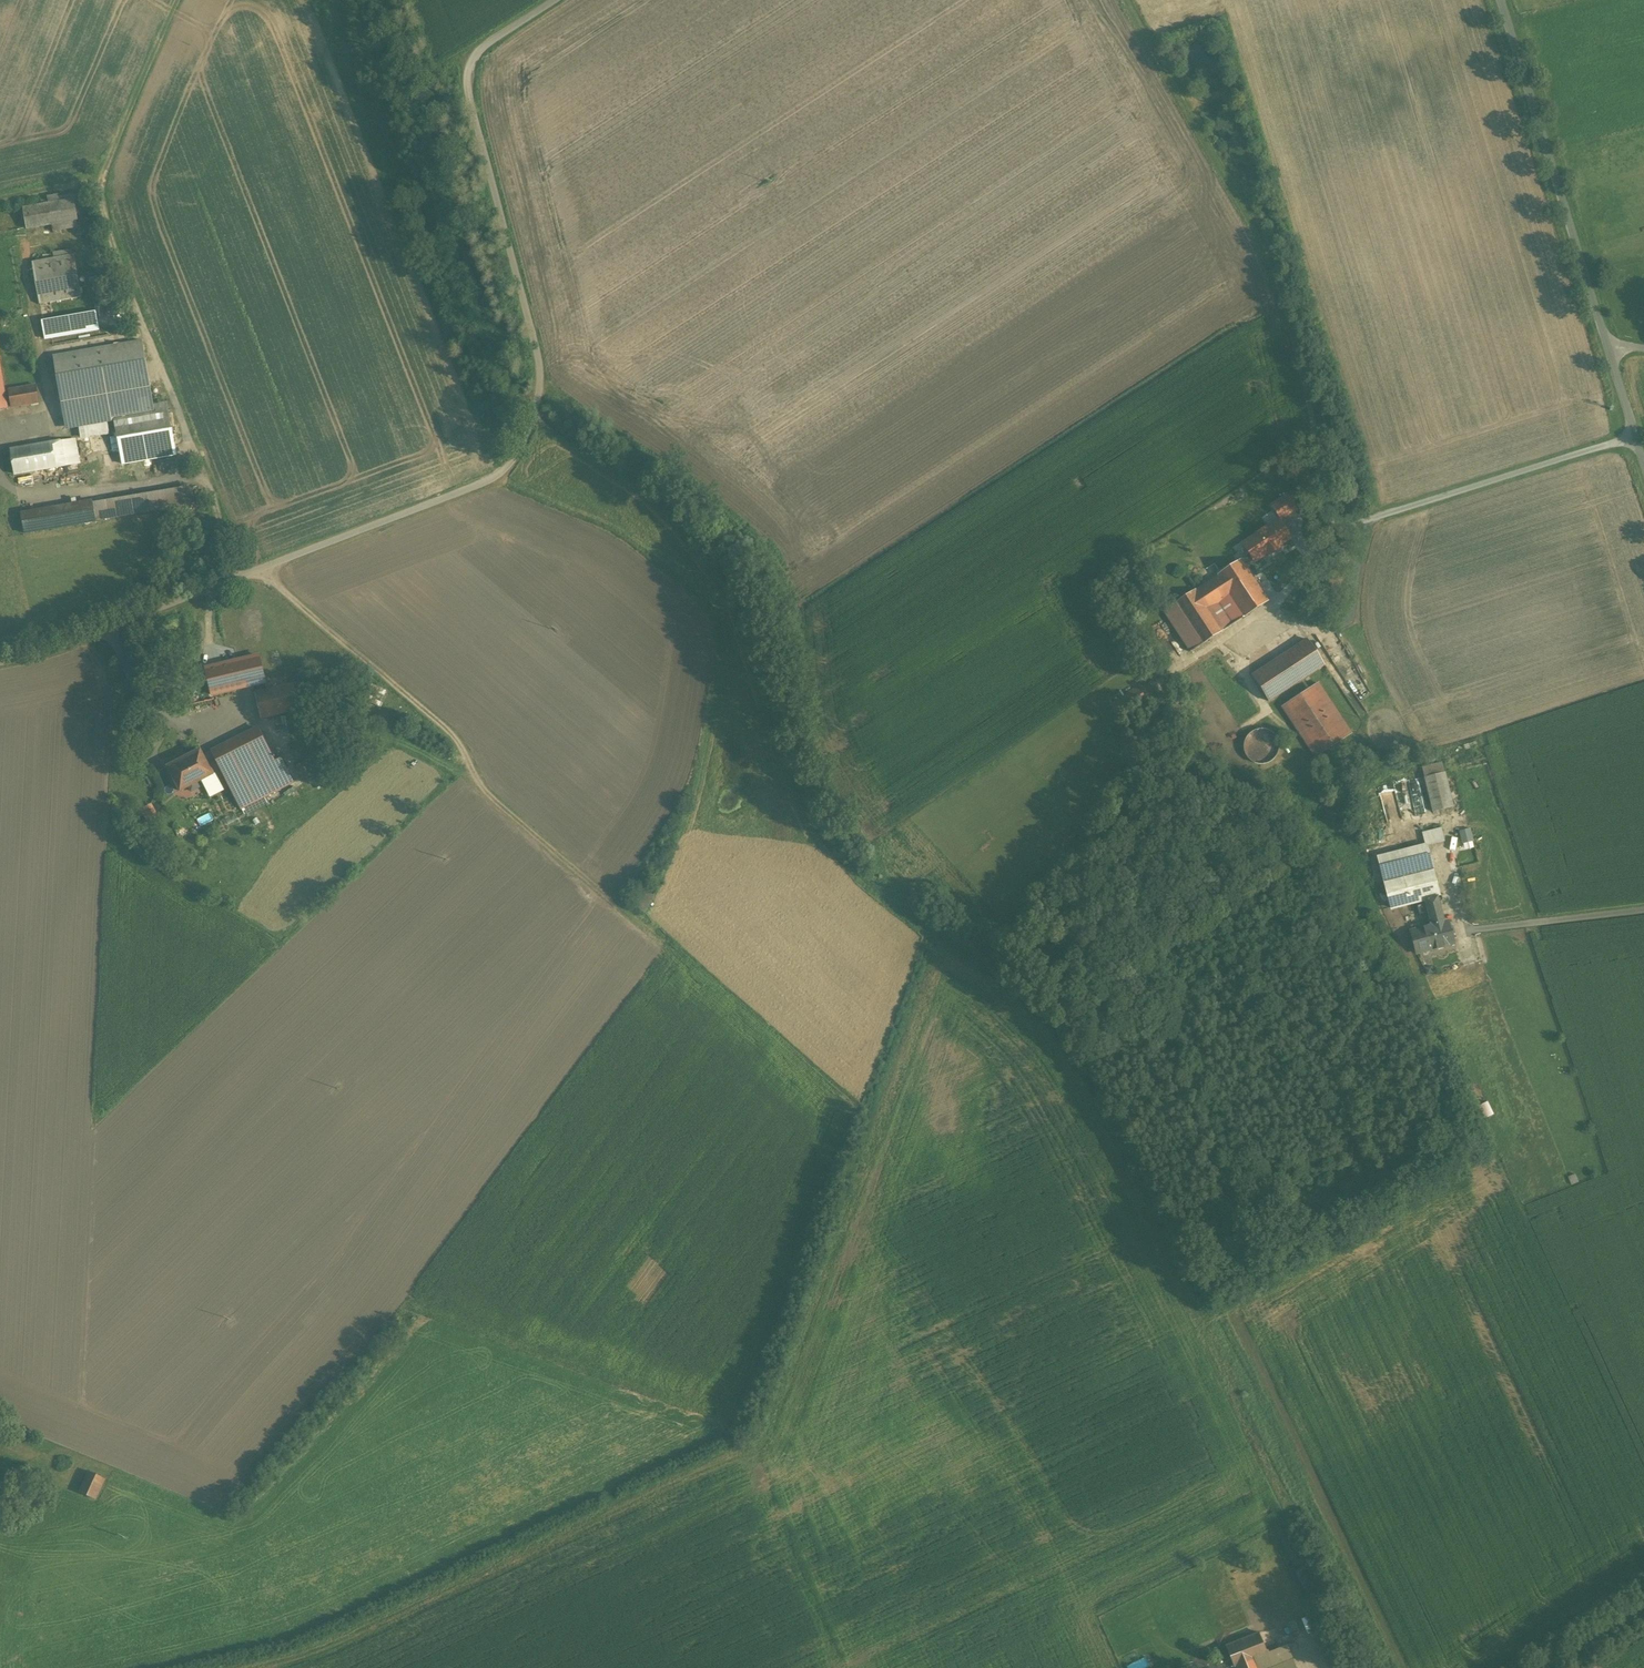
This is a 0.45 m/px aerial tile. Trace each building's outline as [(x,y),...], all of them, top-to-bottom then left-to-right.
[(65,194),(26,201),(31,224),(69,217),(65,194)] [(78,247),(38,255),(46,299),(87,292),(78,247)] [(95,312),(42,321),(45,339),(98,330),(95,312)] [(54,356),(57,378),(58,378),(65,419),(68,419),(70,428),(114,420),(122,464),(175,455),(166,402),(153,404),(142,341),(54,356)] [(36,385),(9,390),(12,407),(39,402),(36,385)] [(73,439),(11,450),(15,474),(77,464),(73,439)] [(93,507),(95,521),(195,504),(192,489),(93,507)] [(93,507),(92,501),(22,513),(25,533),(95,521),(93,507)] [(1223,582),(1245,567),(1221,530),(1199,545),(1212,565),(1211,566),(1216,573),(1219,576),(1223,582)] [(1195,589),(1163,610),(1190,652),(1268,601),(1245,567),(1223,582),(1219,576),(1196,590),(1195,589)] [(1268,701),(1324,665),(1308,640),(1252,676),(1268,701)] [(265,682),(259,656),(207,668),(213,694),(265,682)] [(294,683),(255,692),(261,718),(300,709),(294,683)] [(1316,757),(1351,733),(1318,683),(1282,706),(1316,757)] [(258,728),(206,755),(215,772),(224,789),(230,786),(241,808),(279,789),(278,786),(292,779),(281,759),(275,762),(258,728)] [(1245,740),(1244,743),(1244,746),(1244,749),(1245,752),(1246,755),(1248,758),(1251,760),(1253,762),(1256,763),(1259,764),(1263,764),(1266,763),(1269,762),(1272,761),(1274,758),(1276,756),(1278,753),(1278,750),(1279,747),(1279,744),(1278,740),(1276,738),(1274,735),(1272,733),(1269,731),(1266,730),(1263,729),(1260,729),(1257,730),(1254,731),(1251,732),(1249,734),(1247,737),(1245,740)] [(315,741),(292,742),(292,760),(316,759),(315,741)] [(200,750),(168,766),(181,791),(213,774),(212,773),(215,772),(206,755),(203,756),(200,750)] [(1422,768),(1432,812),(1452,807),(1442,764),(1422,768)] [(1422,833),(1426,846),(1444,842),(1441,828),(1422,833)] [(1469,830),(1460,831),(1463,843),(1472,841),(1469,830)] [(1436,897),(1438,896),(1426,846),(1379,858),(1391,908),(1426,900),(1436,897)] [(1426,900),(1432,925),(1443,923),(1436,897),(1426,900)] [(1432,925),(1410,931),(1416,954),(1455,943),(1449,921),(1443,923),(1432,925)] [(89,1472),(80,1492),(95,1499),(104,1479),(89,1472)] [(1237,1667),(1258,1667),(1255,1659),(1267,1654),(1258,1632),(1226,1645),(1234,1667),(1236,1666),(1237,1667)]
